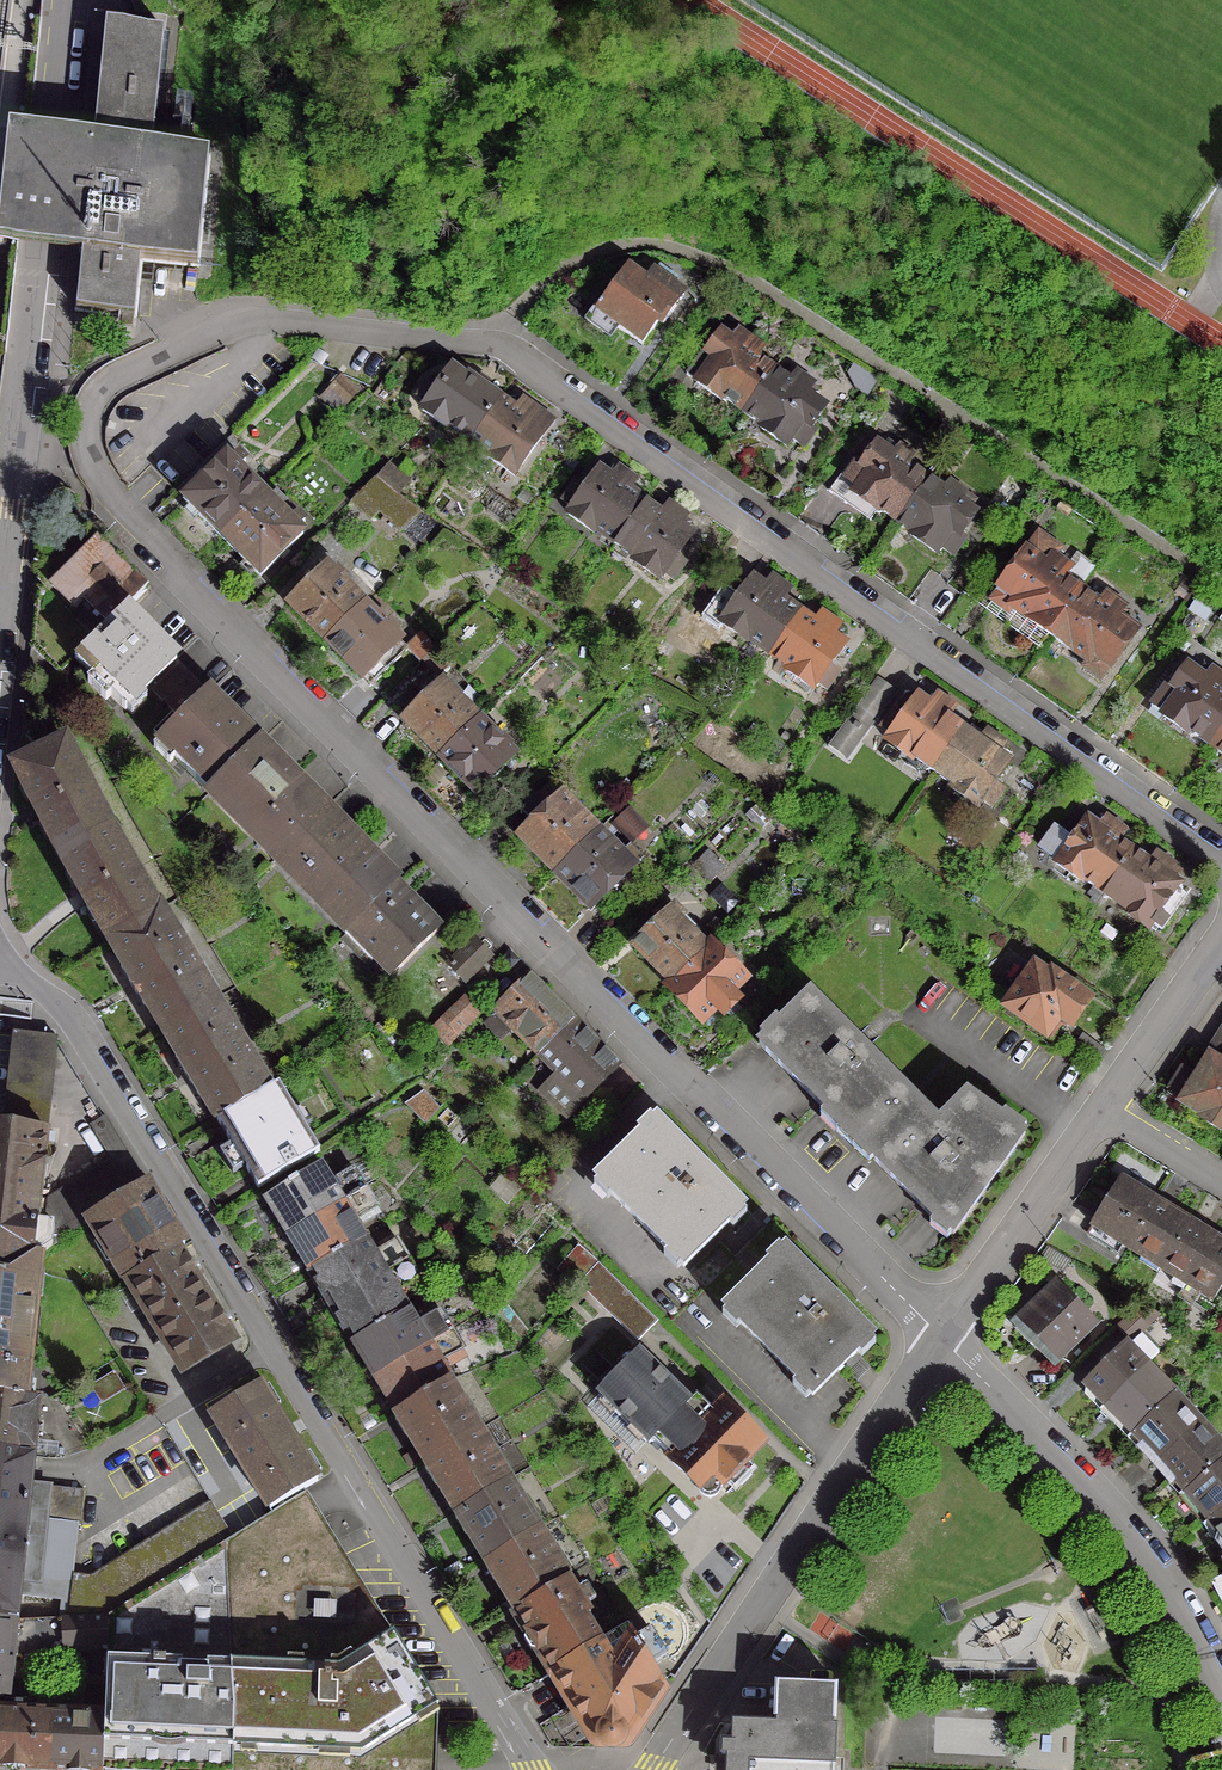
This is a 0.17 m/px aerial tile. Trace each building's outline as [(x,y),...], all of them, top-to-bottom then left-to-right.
[(95,137),(52,132),(9,128),(0,216),(0,243),(39,247),(83,252),(77,308),(135,314),(140,258),(198,264),(210,149),(152,143),(164,29),(106,23),(95,137)] [(643,284),(626,272),(622,272),(596,309),(594,307),(583,322),(608,340),(616,329),(640,345),(656,323),(660,325),(681,296),(665,285),(650,274),(643,284)] [(688,367),(700,376),(694,384),(718,401),(720,399),(740,413),(770,371),(753,358),(759,349),(744,338),(737,347),(719,334),(705,354),(700,351),(688,367)] [(437,388),(427,381),(415,397),(425,404),(420,412),(445,430),(447,427),(467,442),(497,399),(466,377),(464,380),(451,370),(448,371),(437,388)] [(795,374),(788,383),(770,371),(740,413),(760,428),(758,430),(783,448),(789,440),(801,448),(813,431),(808,428),(822,407),(803,394),(810,385),(795,374)] [(352,394),(338,380),(330,389),(344,402),(352,394)] [(521,402),(514,412),(497,399),(467,442),(487,456),(485,459),(511,477),(549,423),(521,402)] [(876,510),(893,522),(922,480),(905,467),(911,458),(897,448),(890,456),(874,445),(859,466),(850,459),(826,492),(843,505),(850,495),(874,512),(876,510)] [(202,522),(219,539),(262,496),(236,470),(242,463),(236,456),(229,463),(224,458),(180,502),(201,523),(202,522)] [(581,493),(572,486),(560,503),(569,509),(565,516),(590,534),(592,531),(612,546),(643,503),(625,491),(632,482),(616,471),(610,480),(597,471),(581,493)] [(417,511),(372,478),(350,500),(369,519),(377,511),(397,532),(417,512),(417,511)] [(941,493),(922,480),(893,522),(910,535),(909,537),(933,554),(937,548),(950,557),(962,540),(956,536),(972,514),(956,503),(962,495),(947,484),(941,493)] [(514,511),(489,494),(484,501),(484,513),(503,527),(514,511)] [(289,523),(262,496),(219,539),(257,578),(301,534),(295,529),(302,523),(295,516),(289,523)] [(666,506),(660,516),(643,503),(612,546),(633,560),(631,563),(656,581),(661,574),(670,581),(682,565),(673,558),(688,536),(676,527),(682,517),(666,506)] [(1116,536),(1106,528),(1102,533),(1113,541),(1116,536)] [(1010,609),(1047,636),(1079,592),(1059,578),(1066,569),(1050,557),(1055,551),(1035,536),(1024,553),(1023,552),(995,592),(988,603),(1005,615),(1010,609)] [(62,608),(93,639),(122,609),(124,611),(144,591),(111,558),(110,559),(93,542),(49,586),(67,603),(62,608)] [(286,607),(322,644),(361,606),(339,584),(342,580),(333,571),(330,575),(325,570),(286,607)] [(1195,585),(1183,578),(1172,593),(1184,601),(1195,585)] [(71,659),(72,660),(93,639),(62,608),(35,580),(33,600),(35,603),(31,647),(56,673),(71,659)] [(736,599),(720,589),(699,619),(715,630),(719,625),(744,643),(745,641),(766,655),(796,613),(779,600),(785,591),(769,580),(763,589),(750,580),(736,599)] [(1098,606),(1079,592),(1047,636),(1085,663),(1081,669),(1097,682),(1134,632),(1114,617),(1121,608),(1104,596),(1098,606)] [(383,629),(361,606),(322,644),(367,688),(404,651),(397,644),(397,643),(392,638),(396,634),(387,625),(383,629)] [(122,609),(93,639),(72,660),(90,679),(85,684),(103,702),(108,697),(122,711),(146,688),(160,702),(187,674),(124,611),(122,609)] [(819,616),(813,625),(796,613),(766,655),(786,669),(784,672),(810,690),(814,684),(824,691),(836,674),(826,667),(842,645),(829,636),(835,627),(819,616)] [(417,664),(419,662),(432,649),(419,635),(405,652),(417,664)] [(447,663),(432,649),(419,662),(433,676),(447,663)] [(1207,746),(1221,724),(1221,694),(1219,692),(1221,688),(1221,680),(1210,671),(1204,681),(1185,667),(1171,688),(1166,684),(1148,708),(1161,717),(1160,717),(1185,734),(1186,732),(1207,746)] [(172,759),(206,794),(256,744),(193,680),(165,707),(179,721),(151,749),(167,765),(172,759)] [(388,711),(437,760),(475,721),(453,699),(457,696),(448,687),(444,690),(439,685),(438,687),(431,680),(424,687),(431,693),(425,699),(413,686),(388,711)] [(872,705),(859,695),(840,721),(853,730),(872,705)] [(894,715),(890,712),(878,729),(888,736),(883,742),(909,761),(911,758),(931,772),(961,730),(944,718),(951,709),(935,698),(928,707),(915,698),(915,699),(909,695),(902,695),(894,707),(896,713),(894,715)] [(497,743),(475,721),(437,760),(473,796),(511,757),(506,752),(510,749),(501,740),(497,743)] [(1207,746),(1221,757),(1221,724),(1207,746)] [(985,733),(978,743),(961,730),(931,772),(951,787),(949,790),(974,808),(979,801),(989,808),(1001,792),(991,785),(1007,763),(994,754),(1001,745),(985,733)] [(38,821),(56,857),(108,829),(88,792),(91,790),(86,781),(83,783),(63,743),(11,769),(38,821)] [(274,861),(278,858),(277,857),(323,810),(256,744),(206,794),(274,861)] [(520,808),(533,821),(516,839),(552,875),(595,832),(546,783),(520,808)] [(350,930),(349,929),(390,888),(391,889),(394,885),(323,812),(324,811),(323,810),(277,857),(278,858),(293,873),(288,878),(327,919),(332,914),(349,931),(350,930)] [(1080,880),(1100,895),(1131,852),(1114,840),(1120,831),(1104,819),(1098,828),(1085,819),(1069,841),(1060,834),(1048,851),(1057,858),(1053,864),(1079,883),(1080,880)] [(81,900),(105,942),(155,911),(133,875),(136,873),(132,864),(129,866),(108,829),(56,857),(81,900)] [(588,911),(631,869),(595,832),(552,875),(588,911)] [(1148,864),(1131,852),(1100,895),(1105,898),(1121,909),(1119,911),(1145,930),(1149,924),(1159,930),(1171,914),(1161,907),(1177,885),(1164,876),(1171,867),(1154,855),(1148,864)] [(712,860),(704,854),(691,869),(704,880),(717,864),(716,864),(718,861),(714,858),(712,860)] [(391,889),(390,888),(349,929),(350,930),(374,954),(370,959),(387,977),(435,931),(401,896),(399,897),(391,889)] [(668,985),(669,986),(704,951),(703,950),(675,922),(680,916),(671,908),(631,948),(668,985)] [(105,942),(160,1032),(212,1001),(157,910),(155,911),(105,942)] [(487,956),(472,941),(446,966),(462,982),(487,956)] [(703,950),(704,951),(669,986),(668,985),(665,989),(700,1024),(714,1010),(722,1018),(736,1004),(728,996),(742,982),(707,947),(703,950)] [(1038,972),(1032,968),(1003,1008),(1042,1036),(1056,1017),(1069,1026),(1086,1001),(1041,969),(1038,972)] [(495,1015),(535,1055),(570,1019),(528,977),(492,1013),(495,1015)] [(906,1094),(807,996),(757,1046),(855,1145),(906,1094)] [(473,1013),(461,1000),(441,1019),(454,1032),(473,1013)] [(215,1123),(267,1092),(266,1091),(212,1001),(160,1032),(214,1122),(215,1123)] [(615,1065),(570,1019),(535,1055),(556,1076),(539,1093),(563,1117),(615,1065)] [(1179,1069),(1166,1090),(1180,1098),(1177,1103),(1199,1117),(1197,1119),(1221,1135),(1221,1025),(1213,1039),(1221,1045),(1212,1059),(1207,1056),(1193,1078),(1179,1069)] [(54,1224),(46,1223),(37,1222),(46,1132),(57,1036),(13,1031),(3,1126),(0,1126),(0,1274),(7,1275),(38,1254),(38,1256),(46,1251),(52,1247),(54,1224)] [(276,1086),(266,1091),(267,1092),(215,1123),(228,1145),(216,1152),(230,1174),(241,1167),(255,1190),(316,1153),(276,1086)] [(428,1102),(419,1093),(403,1104),(424,1125),(437,1109),(429,1101),(428,1102)] [(964,1095),(935,1124),(906,1094),(855,1145),(932,1222),(950,1235),(1021,1136),(964,1095)] [(740,1208),(653,1121),(594,1181),(681,1268),(740,1208)] [(146,1182),(127,1149),(48,1197),(46,1223),(54,1224),(52,1247),(83,1224),(88,1220),(87,1219),(146,1182)] [(262,1201),(284,1237),(362,1189),(351,1171),(329,1184),(318,1166),(262,1201)] [(510,1199),(521,1186),(504,1172),(493,1185),(510,1199)] [(1155,1202),(1119,1179),(1084,1234),(1114,1253),(1119,1245),(1125,1249),(1155,1202)] [(127,1280),(177,1249),(184,1245),(146,1182),(87,1219),(88,1220),(89,1221),(125,1281),(127,1280)] [(284,1237),(305,1273),(362,1238),(351,1222),(373,1208),(362,1189),(284,1237)] [(1143,1252),(1160,1263),(1161,1263),(1187,1222),(1155,1202),(1125,1249),(1140,1258),(1143,1252)] [(1175,1275),(1185,1281),(1212,1238),(1187,1222),(1161,1263),(1160,1263),(1157,1269),(1173,1279),(1175,1275)] [(305,1273),(327,1308),(405,1260),(394,1242),(372,1255),(362,1238),(305,1273)] [(1212,1238),(1185,1281),(1196,1288),(1193,1292),(1209,1302),(1221,1282),(1221,1244),(1212,1238)] [(597,1260),(580,1244),(566,1259),(584,1275),(597,1260)] [(184,1259),(183,1260),(177,1249),(127,1280),(154,1325),(204,1294),(193,1276),(194,1275),(195,1272),(187,1259),(184,1259)] [(869,1337),(782,1250),(723,1310),(809,1397),(869,1337)] [(24,1398),(36,1279),(38,1256),(38,1254),(7,1275),(0,1274),(0,1395),(24,1398)] [(327,1308),(349,1344),(406,1309),(395,1292),(417,1279),(405,1260),(327,1308)] [(657,1318),(600,1262),(580,1283),(637,1338),(657,1318)] [(1031,1299),(1036,1304),(1018,1320),(1019,1321),(1011,1329),(1029,1346),(1030,1345),(1048,1364),(1055,1358),(1056,1359),(1091,1326),(1053,1287),(1049,1291),(1043,1284),(1041,1286),(1042,1287),(1032,1297),(1031,1296),(1029,1298),(1031,1299)] [(216,1311),(215,1312),(204,1294),(154,1325),(183,1371),(232,1341),(225,1329),(226,1328),(227,1325),(219,1312),(216,1311)] [(1113,1328),(1128,1343),(1137,1333),(1157,1314),(1139,1303),(1113,1328)] [(349,1344),(371,1379),(449,1331),(441,1318),(419,1331),(406,1309),(349,1344)] [(371,1379),(392,1415),(446,1382),(446,1383),(449,1381),(438,1364),(460,1350),(449,1331),(371,1379)] [(1137,1333),(1128,1343),(1125,1347),(1123,1345),(1082,1384),(1085,1387),(1083,1395),(1092,1405),(1101,1404),(1103,1406),(1144,1366),(1156,1352),(1137,1333)] [(762,1443),(720,1402),(702,1420),(685,1404),(687,1401),(636,1351),(595,1394),(646,1444),(650,1440),(667,1457),(665,1459),(706,1500),(723,1483),(729,1488),(732,1491),(753,1470),(753,1469),(745,1461),(762,1443)] [(1132,1434),(1131,1434),(1171,1394),(1144,1366),(1103,1406),(1114,1417),(1109,1422),(1126,1440),(1132,1434)] [(101,1404),(126,1389),(115,1370),(90,1385),(101,1404)] [(392,1415),(422,1464),(476,1431),(446,1383),(446,1382),(392,1415)] [(314,1482),(256,1387),(209,1416),(267,1511),(306,1487),(314,1482)] [(1135,1449),(1151,1467),(1199,1425),(1171,1394),(1131,1434),(1132,1434),(1141,1445),(1135,1449)] [(33,1456),(39,1400),(24,1398),(0,1395),(0,1453),(33,1456)] [(1182,1491),(1221,1458),(1221,1451),(1199,1425),(1151,1467),(1167,1485),(1172,1480),(1182,1491)] [(422,1464),(453,1513),(506,1481),(476,1431),(422,1464)] [(16,1619),(19,1597),(61,1601),(60,1617),(69,1616),(72,1577),(78,1525),(81,1525),(84,1489),(76,1490),(30,1484),(32,1470),(33,1456),(0,1453),(0,1618),(16,1619)] [(1221,1509),(1221,1458),(1182,1491),(1177,1495),(1177,1496),(1193,1514),(1198,1510),(1207,1521),(1221,1509)] [(453,1513),(483,1563),(536,1530),(506,1481),(453,1513)] [(392,1636),(359,1568),(306,1487),(267,1511),(233,1536),(223,1542),(108,1614),(105,1668),(232,1672),(319,1681),(392,1636)] [(108,1614),(223,1542),(233,1536),(229,1531),(213,1503),(91,1579),(72,1577),(69,1616),(108,1614)] [(1207,1521),(1216,1533),(1212,1543),(1221,1558),(1221,1557),(1221,1509),(1207,1521)] [(483,1563),(513,1612),(565,1579),(536,1530),(483,1563)] [(587,1615),(565,1579),(513,1612),(525,1633),(523,1634),(521,1641),(527,1652),(534,1653),(536,1652),(549,1673),(598,1643),(583,1618),(587,1615)] [(66,1682),(105,1684),(105,1668),(108,1614),(69,1616),(60,1617),(16,1619),(11,1657),(49,1661),(50,1651),(64,1650),(66,1682)] [(3,1696),(4,1693),(6,1681),(9,1681),(11,1657),(16,1619),(0,1618),(0,1697),(3,1696)] [(625,1627),(598,1643),(549,1673),(593,1745),(624,1746),(661,1687),(625,1627)] [(439,1706),(392,1636),(319,1681),(232,1672),(233,1708),(232,1746),(357,1758),(439,1706)] [(105,1684),(103,1713),(102,1740),(104,1740),(232,1746),(233,1708),(232,1672),(105,1668),(105,1684)] [(725,1744),(725,1757),(724,1769),(830,1769),(834,1686),(772,1683),(770,1725),(730,1724),(730,1744),(725,1744)] [(0,1708),(0,1766),(50,1769),(53,1711),(0,1708)] [(53,1711),(50,1769),(81,1769),(102,1769),(104,1740),(102,1740),(103,1713),(53,1711)]
